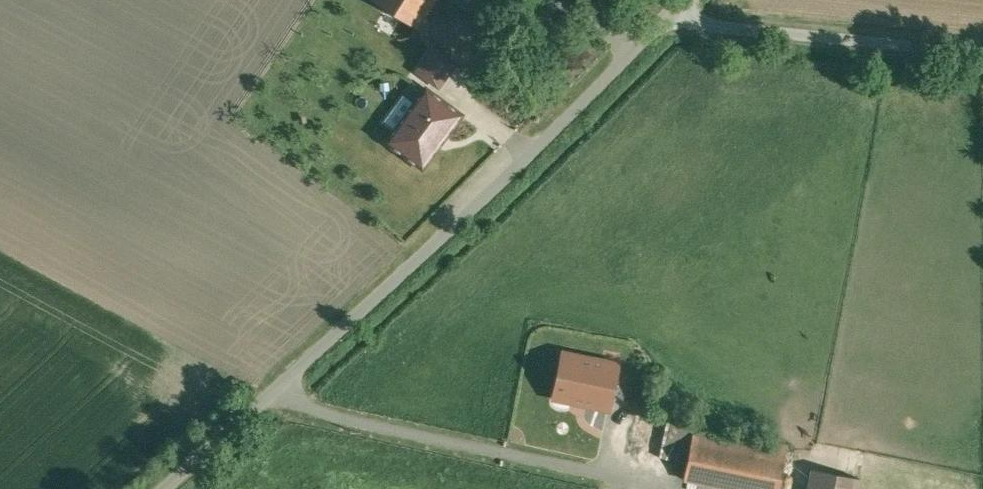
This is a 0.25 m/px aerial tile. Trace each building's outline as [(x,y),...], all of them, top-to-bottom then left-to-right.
[(417,25),(434,0),(377,0),(417,25)] [(492,22),(506,0),(457,0),(492,22)] [(457,69),(432,52),(423,65),(447,82),(457,69)] [(447,82),(423,65),(410,83),(435,100),(447,82)] [(435,100),(410,83),(399,99),(414,109),(390,143),(422,166),(458,117),(435,100)] [(601,362),(563,354),(554,398),(608,409),(616,372),(600,368),(601,362)] [(667,421),(643,416),(636,453),(659,458),(667,421)] [(695,427),(667,421),(659,458),(687,464),(695,427)] [(695,427),(687,464),(684,480),(728,488),(779,488),(788,446),(695,427)] [(813,470),(809,488),(858,488),(860,479),(813,470)]
